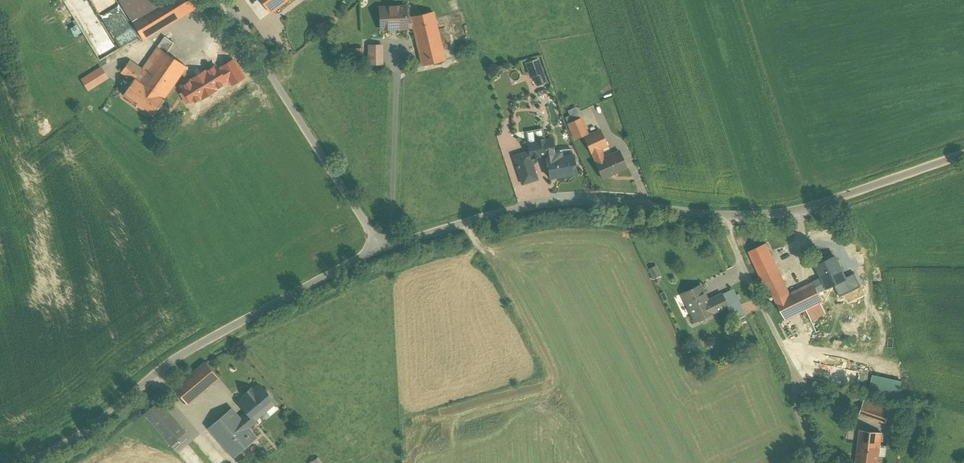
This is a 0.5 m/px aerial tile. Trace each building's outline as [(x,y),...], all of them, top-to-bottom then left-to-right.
[(198,6),(194,0),(166,0),(148,12),(141,1),(124,12),(142,42),(198,6)] [(264,15),(285,0),(253,0),(264,15)] [(374,9),(375,33),(405,31),(404,6),(374,9)] [(407,18),(417,66),(442,60),(431,12),(407,18)] [(379,45),(364,45),(364,65),(380,64),(379,45)] [(183,68),(154,46),(118,94),(147,117),(183,68)] [(539,86),(550,83),(543,58),(529,61),(533,78),(537,77),(539,86)] [(84,91),(105,80),(99,69),(78,80),(84,91)] [(576,120),(564,124),(571,139),(583,134),(576,120)] [(594,181),(598,180),(623,168),(615,149),(603,154),(601,149),(607,146),(598,127),(576,139),(586,159),(583,161),(594,181)] [(542,180),(572,175),(566,146),(551,149),(548,137),(523,142),(520,153),(509,156),(519,185),(538,179),(535,171),(540,171),(542,180)] [(764,245),(747,253),(781,322),(803,312),(808,321),(825,312),(811,283),(788,294),(764,245)] [(843,280),(833,254),(812,262),(822,288),(843,280)] [(654,265),(646,270),(651,280),(660,276),(654,265)] [(698,287),(679,295),(692,324),(724,309),(730,323),(742,317),(729,288),(704,300),(698,287)] [(186,404),(217,379),(203,363),(172,388),(186,404)] [(904,397),(908,381),(878,373),(874,389),(904,397)] [(253,384),(203,432),(232,462),(235,462),(260,440),(244,424),(269,401),(253,384)] [(891,411),(864,400),(858,415),(886,426),(891,411)] [(166,446),(183,433),(157,403),(141,416),(166,446)] [(858,432),(855,462),(878,462),(881,435),(858,432)]
